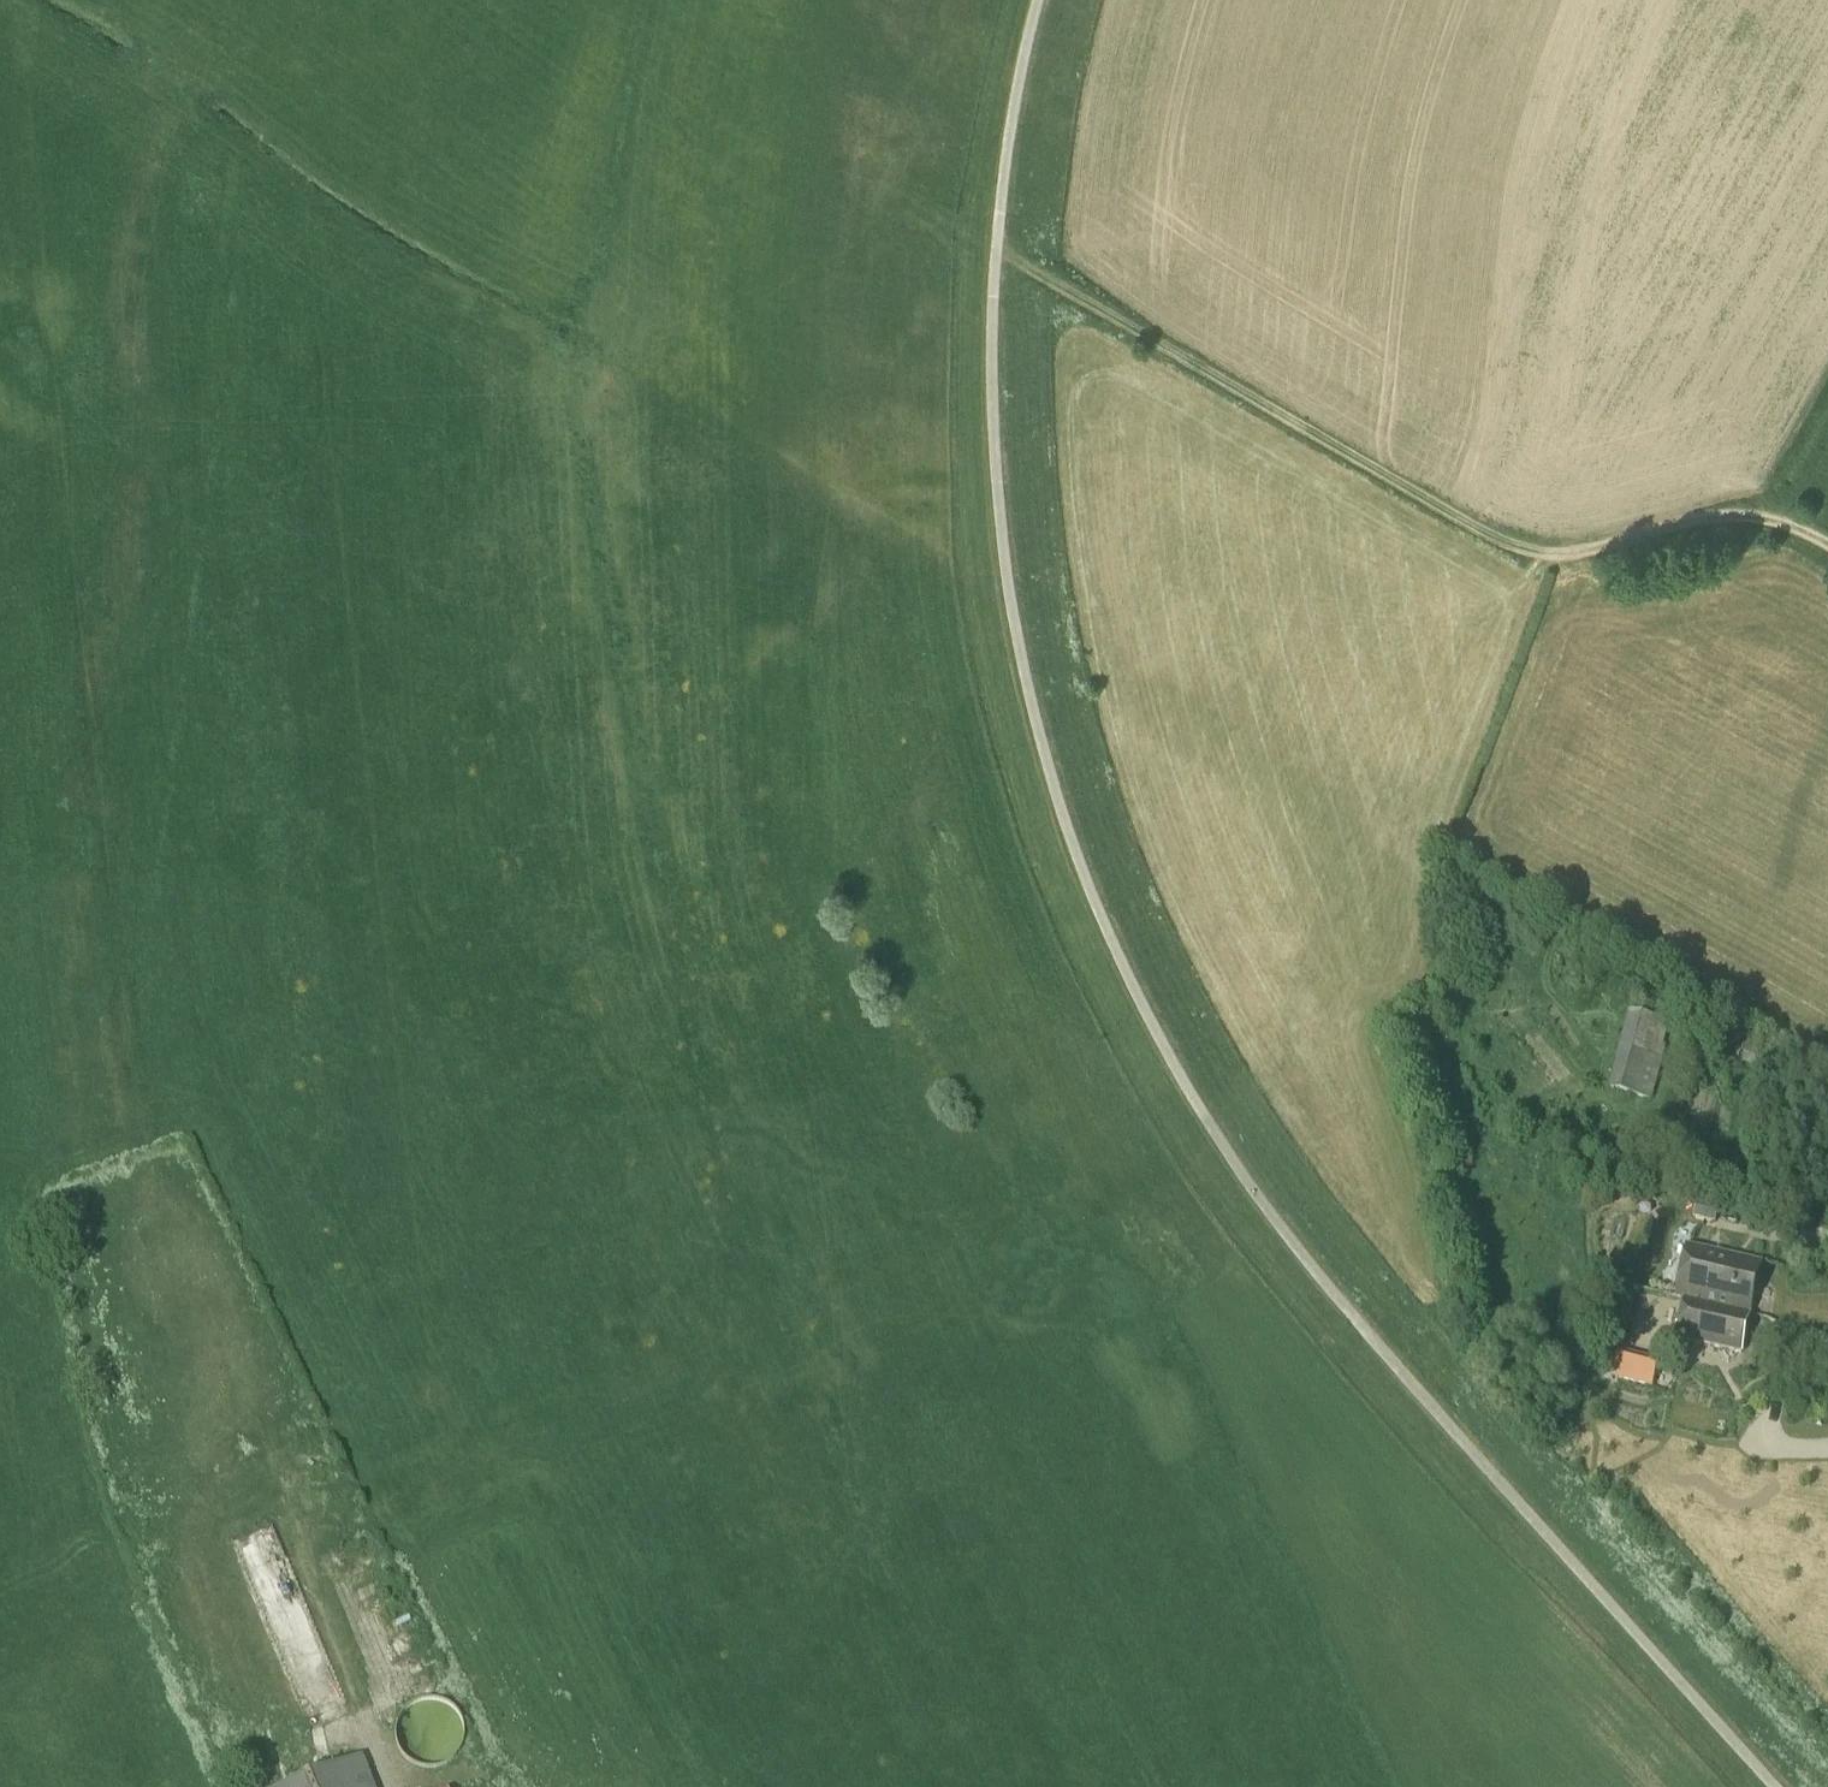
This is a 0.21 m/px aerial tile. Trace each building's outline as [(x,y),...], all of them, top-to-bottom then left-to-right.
[(1653,1100),(1664,1060),(1653,1057),(1662,1019),(1629,1011),(1609,1089),(1653,1100)] [(1779,1075),(1789,1050),(1747,1035),(1738,1060),(1779,1075)] [(1638,1192),(1631,1197),(1637,1206),(1644,1201),(1638,1192)] [(1694,1221),(1714,1225),(1718,1205),(1697,1201),(1694,1221)] [(1743,1351),(1762,1262),(1688,1246),(1677,1297),(1686,1299),(1678,1337),(1743,1351)] [(1647,1358),(1619,1352),(1613,1379),(1652,1389),(1657,1366),(1646,1363),(1647,1358)] [(362,1756),(288,1786),(375,1786),(362,1756)]
